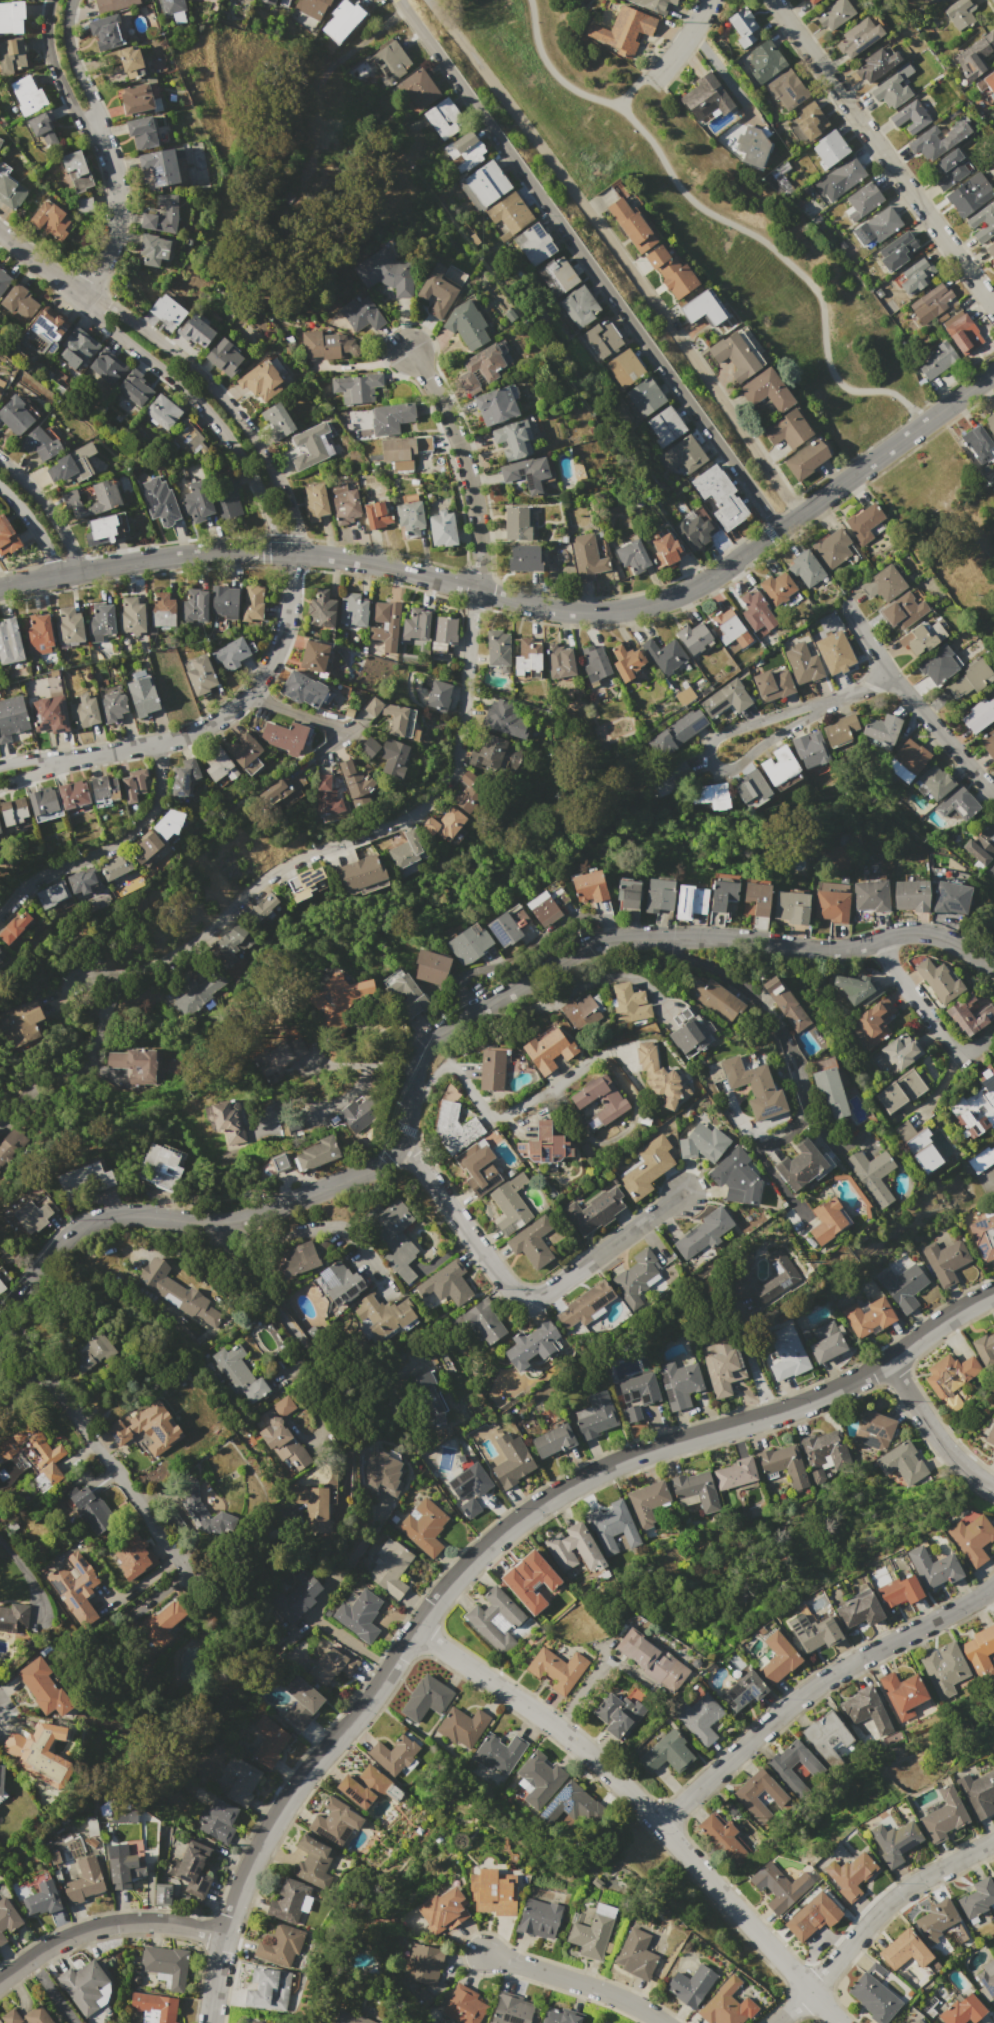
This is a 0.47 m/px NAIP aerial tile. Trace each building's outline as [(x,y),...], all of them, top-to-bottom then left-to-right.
[(98,13),(94,0),(140,0),(141,4),(127,7),(127,5),(98,13)] [(163,14),(160,0),(183,0),(185,9),(182,10),(185,22),(174,24),(171,12),(163,14)] [(278,6),(280,0),(289,0),(287,8),(278,6)] [(293,8),(297,0),(331,0),(319,21),(293,8)] [(664,16),(626,0),(676,0),(674,4),(669,2),(664,16)] [(825,8),(836,0),(846,0),(855,13),(830,31),(825,25),(822,27),(816,19),(827,11),(825,8)] [(942,10),(956,0),(972,0),(977,7),(969,12),(975,20),(965,27),(964,26),(957,31),(942,10)] [(23,35),(0,36),(0,4),(10,3),(10,1),(24,1),(24,18),(22,18),(23,35)] [(321,30),(333,17),(330,14),(341,2),(359,19),(337,44),(321,30)] [(657,19),(650,36),(638,31),(634,41),(638,43),(630,59),(617,53),(619,49),(586,35),(591,23),(610,31),(621,4),(657,19)] [(741,48),(736,40),(740,37),(726,18),(744,5),(764,32),(741,48)] [(88,22),(117,14),(126,44),(96,53),(93,42),(98,41),(96,34),(91,35),(88,22)] [(849,59),(843,51),(841,53),(835,45),(844,38),(841,34),(866,16),(872,24),(877,21),(885,33),(849,59)] [(992,31),(993,34),(993,47),(992,49),(993,50),(982,58),(988,68),(968,83),(957,68),(965,63),(963,59),(973,52),(969,47),(992,31)] [(1,75),(0,69),(0,42),(5,41),(5,40),(21,37),(22,44),(24,45),(25,47),(24,50),(23,51),(26,68),(12,70),(13,73),(1,75)] [(759,84),(751,74),(755,71),(748,61),(754,57),(750,51),(768,38),(786,65),(759,84)] [(370,56),(393,39),(398,45),(400,44),(417,67),(392,85),(370,56)] [(103,54),(137,44),(143,67),(135,69),(137,77),(123,81),(121,73),(109,76),(103,54)] [(901,59),(868,83),(864,76),(860,79),(855,71),(865,63),(863,60),(880,48),(886,57),(895,51),(901,59)] [(893,109),(890,105),(888,107),(881,98),(875,101),(869,92),(898,71),(896,69),(907,61),(914,70),(897,83),(901,88),(905,85),(913,95),(893,109)] [(397,84),(420,67),(440,95),(416,112),(397,84)] [(808,95),(784,112),(765,85),(789,68),(808,95)] [(709,69),(735,105),(721,115),(719,113),(715,116),(711,111),(697,122),(679,97),(696,84),(694,81),(709,69)] [(974,84),(993,69),(993,101),(989,94),(992,93),(987,86),(979,91),(974,84)] [(10,84),(28,74),(36,90),(40,88),(48,103),(40,107),(41,108),(25,117),(24,115),(22,116),(17,107),(21,105),(10,84)] [(123,88),(148,82),(154,108),(125,115),(121,97),(125,96),(123,88)] [(422,113),(447,96),(467,125),(443,142),(422,113)] [(931,121),(910,135),(909,134),(906,131),(907,130),(905,127),(911,122),(908,118),(895,128),(887,118),(915,98),(931,121)] [(807,141),(790,117),(812,101),(828,123),(818,130),(820,132),(807,141)] [(27,121),(45,112),(46,112),(62,104),(66,113),(54,120),(57,127),(52,130),(59,143),(49,148),(41,133),(35,136),(27,121)] [(125,122),(152,116),(159,146),(137,151),(133,135),(129,136),(125,122)] [(906,143),(933,124),(938,131),(935,134),(937,137),(936,138),(940,144),(942,143),(939,139),(946,135),(944,133),(956,124),(955,123),(962,118),(972,131),(945,151),(944,150),(930,160),(928,157),(926,159),(919,150),(914,154),(906,143)] [(761,168),(740,161),(743,153),(737,151),(739,143),(735,142),(738,133),(743,134),(746,125),(773,134),(761,168)] [(823,170),(818,163),(821,161),(812,148),(818,143),(816,141),(834,128),(850,151),(823,170)] [(442,148),(451,142),(452,143),(471,129),(478,140),(479,140),(483,146),(482,146),(486,151),(481,155),(483,159),(461,175),(442,148)] [(942,192),(935,182),(944,175),(941,171),(937,173),(931,165),(957,147),(964,157),(960,159),(963,164),(967,162),(972,169),(969,171),(969,172),(942,192)] [(138,155),(174,148),(180,183),(153,187),(150,169),(141,171),(138,155)] [(60,156),(80,149),(88,172),(89,172),(94,185),(84,188),(85,191),(76,194),(71,179),(70,180),(69,174),(68,172),(66,172),(60,156)] [(866,174),(830,200),(825,194),(822,196),(813,184),(853,155),(866,174)] [(463,179),(491,159),(511,187),(483,207),(463,179)] [(760,179),(785,161),(793,171),(785,177),(795,191),(785,197),(760,179)] [(14,211),(0,201),(0,163),(3,162),(11,168),(5,175),(28,191),(14,211)] [(993,191),(985,197),(987,200),(961,219),(956,213),(957,212),(950,202),(949,202),(944,196),(979,171),(993,191)] [(852,222),(844,211),(851,206),(845,198),(870,181),(883,199),(852,222)] [(485,211),(515,190),(536,220),(503,243),(498,236),(508,230),(500,219),(494,224),(485,211)] [(142,212),(157,215),(157,211),(164,212),(164,195),(177,195),(177,219),(177,221),(175,232),(151,229),(140,227),(142,212)] [(606,207),(620,197),(632,215),(637,211),(645,223),(648,221),(659,237),(656,239),(659,242),(639,255),(606,207)] [(30,218),(45,199),(52,204),(53,202),(66,213),(63,216),(70,221),(63,229),(67,233),(60,242),(30,218)] [(965,220),(993,199),(993,234),(979,244),(972,234),(985,225),(982,221),(971,229),(965,220)] [(903,224),(877,242),(864,224),(890,205),(903,224)] [(512,238),(537,222),(556,250),(532,267),(512,238)] [(888,273),(879,260),(882,258),(877,251),(907,230),(918,246),(909,253),(911,256),(888,273)] [(140,233),(158,236),(157,238),(163,239),(163,240),(170,241),(167,259),(160,258),(159,267),(142,264),(144,255),(137,254),(140,233)] [(984,248),(993,241),(993,266),(991,261),(993,260),(984,248)] [(642,257),(661,244),(665,251),(671,247),(683,264),(662,278),(655,268),(652,270),(642,257)] [(352,268),(385,245),(396,261),(413,261),(413,297),(395,297),(395,288),(377,282),(367,289),(352,268)] [(551,270),(558,266),(554,261),(562,256),(579,280),(565,290),(551,270)] [(935,273),(928,278),(930,281),(908,297),(894,276),(922,256),(927,263),(930,262),(935,269),(933,271),(935,273)] [(416,295),(436,262),(445,268),(441,275),(443,276),(450,265),(468,276),(441,320),(428,312),(435,299),(440,302),(441,300),(430,293),(425,301),(416,295)] [(661,280),(685,263),(699,284),(676,300),(668,290),(667,291),(662,284),(664,283),(661,280)] [(7,287),(0,298),(0,268),(13,278),(6,286),(7,287)] [(9,318),(0,310),(0,302),(15,282),(29,292),(9,318)] [(909,305),(941,282),(945,288),(947,287),(953,296),(945,302),(949,307),(922,326),(912,311),(913,311),(909,305)] [(559,302),(583,284),(601,310),(593,315),(596,318),(577,331),(560,308),(562,306),(559,302)] [(680,308),(706,289),(726,317),(713,327),(703,314),(691,323),(680,308)] [(148,310),(159,297),(160,298),(165,292),(171,296),(180,304),(179,305),(187,312),(176,326),(169,320),(167,323),(161,318),(159,319),(148,310)] [(339,309),(353,299),(357,304),(368,296),(386,324),(374,332),(368,323),(355,332),(339,309)] [(453,308),(470,298),(477,309),(476,310),(477,311),(478,310),(486,323),(485,325),(483,327),(490,339),(469,352),(455,329),(453,333),(442,326),(453,308)] [(16,341),(43,309),(54,318),(57,315),(64,320),(60,325),(66,331),(57,342),(57,348),(52,354),(45,354),(39,354),(30,358),(26,355),(18,349),(17,344),(16,341)] [(504,314),(511,309),(517,317),(510,322),(504,314)] [(941,323),(961,310),(964,314),(965,313),(978,331),(977,332),(984,341),(975,348),(974,348),(963,356),(944,328),(944,327),(941,323)] [(176,332),(187,319),(188,320),(193,314),(216,332),(203,348),(196,342),(195,343),(189,339),(187,341),(176,332)] [(583,334),(597,323),(599,326),(601,324),(600,323),(603,320),(604,322),(607,320),(609,322),(611,321),(621,335),(619,337),(623,343),(616,348),(618,350),(609,356),(608,354),(602,359),(600,357),(597,359),(594,355),(597,353),(592,345),(589,347),(586,343),(589,341),(583,334)] [(61,345),(76,326),(79,328),(80,327),(91,335),(90,337),(101,345),(91,358),(88,356),(84,362),(61,345)] [(301,332),(320,330),(321,335),(345,333),(346,340),(355,339),(356,346),(357,345),(360,347),(361,349),(360,353),(356,356),(352,355),(348,352),(340,352),(340,358),(322,359),(322,356),(303,358),(301,332)] [(707,349),(723,337),(724,339),(737,330),(763,366),(737,384),(730,375),(737,370),(728,357),(718,364),(707,349)] [(204,357),(214,346),(214,347),(223,337),(239,351),(237,353),(243,358),(236,366),(239,368),(229,379),(204,357)] [(927,381),(916,366),(930,356),(928,353),(932,349),(934,352),(939,349),(936,345),(945,339),(959,359),(927,381)] [(462,362),(495,342),(501,352),(499,353),(506,364),(495,371),(498,376),(486,384),(477,369),(472,372),(480,385),(467,393),(457,377),(467,371),(462,362)] [(90,365),(106,347),(114,353),(113,355),(124,364),(124,363),(129,367),(120,377),(119,376),(112,384),(90,365)] [(605,364),(628,347),(632,353),(634,352),(645,367),(643,368),(646,372),(623,388),(605,364)] [(235,381),(258,364),(258,365),(267,359),(283,381),(279,384),(282,390),(264,403),(257,393),(253,396),(245,386),(241,389),(235,381)] [(738,388),(769,366),(795,402),(778,414),(765,396),(751,406),(738,388)] [(116,388),(133,367),(142,375),(141,377),(145,381),(143,383),(155,392),(148,401),(146,399),(139,407),(116,388)] [(331,378),(351,377),(365,376),(364,374),(382,372),(383,386),(374,387),(375,402),(352,404),(352,406),(343,406),(342,391),(332,392),(331,378)] [(625,393),(648,376),(666,401),(643,418),(625,393)] [(473,397),(495,389),(496,390),(508,385),(519,414),(485,426),(479,410),(478,410),(473,397)] [(144,412),(160,393),(182,412),(166,431),(144,412)] [(17,436),(0,418),(0,408),(15,394),(24,404),(26,403),(38,416),(17,436)] [(260,413),(280,401),(296,429),(271,443),(267,436),(272,434),(260,413)] [(371,409),(373,409),(373,407),(414,402),(416,416),(415,417),(415,421),(398,423),(400,434),(374,437),(371,418),(372,418),(371,409)] [(646,421),(669,405),(688,430),(661,449),(655,440),(658,438),(646,421)] [(763,430),(795,407),(814,434),(791,450),(782,438),(773,445),(763,430)] [(984,419),(993,412),(993,437),(984,424),(987,422),(984,419)] [(291,437),(324,421),(329,430),(322,434),(328,445),(330,444),(334,453),(297,471),(291,459),(304,452),(306,455),(309,454),(303,443),(295,446),(291,437)] [(491,430),(503,427),(503,425),(515,421),(517,428),(528,424),(532,438),(526,439),(531,454),(504,462),(500,450),(507,448),(505,440),(495,443),(491,430)] [(178,434),(189,423),(205,438),(201,442),(207,448),(200,455),(178,434)] [(978,424),(993,446),(993,455),(980,465),(960,436),(965,432),(969,429),(970,430),(978,424)] [(17,443),(38,425),(43,430),(48,427),(57,437),(56,438),(64,451),(41,463),(32,448),(26,453),(17,443)] [(659,455),(689,434),(708,460),(686,476),(678,465),(670,470),(659,455)] [(381,439),(431,437),(432,451),(422,451),(422,454),(420,454),(416,456),(413,459),(413,472),(391,473),(390,461),(382,462),(381,439)] [(783,462),(817,438),(826,446),(829,456),(809,471),(811,473),(798,482),(783,462)] [(46,469),(57,463),(55,460),(91,442),(96,452),(86,458),(94,474),(78,482),(75,478),(73,479),(75,480),(75,484),(72,485),(70,484),(69,482),(64,484),(61,478),(52,482),(46,469)] [(499,466),(532,458),(533,459),(545,456),(550,477),(539,479),(542,492),(529,496),(524,477),(503,482),(499,466)] [(690,481),(715,464),(720,470),(721,470),(736,491),(732,493),(734,497),(737,496),(750,514),(726,532),(712,513),(722,505),(719,501),(715,505),(708,495),(703,500),(690,481)] [(138,484),(149,480),(149,479),(158,476),(160,482),(165,480),(168,489),(170,488),(181,518),(174,520),(172,524),(170,526),(164,528),(160,527),(157,517),(150,519),(138,484)] [(182,498),(184,498),(183,494),(190,492),(187,483),(203,478),(215,513),(204,517),(205,520),(194,524),(191,515),(184,517),(183,513),(186,512),(182,498)] [(61,493),(76,489),(81,506),(97,501),(91,484),(106,480),(108,486),(115,484),(122,506),(73,521),(72,518),(69,519),(61,493)] [(327,486),(345,482),(346,490),(356,488),(362,516),(352,518),(353,523),(335,526),(329,495),(327,486)] [(304,487),(322,484),(328,514),(319,516),(320,521),(308,523),(303,496),(306,496),(304,487)] [(216,495),(235,488),(239,498),(237,499),(243,515),(222,522),(217,508),(220,507),(216,495)] [(363,505),(383,500),(385,509),(387,508),(388,513),(392,512),(394,522),(385,524),(386,526),(368,529),(363,505)] [(395,505),(421,501),(425,528),(419,529),(420,536),(405,539),(403,526),(399,527),(395,505)] [(861,547),(851,535),(850,536),(840,523),(853,513),(854,516),(871,503),(887,524),(872,536),(873,538),(861,547)] [(505,507),(528,507),(528,526),(530,526),(530,540),(505,540),(505,507)] [(428,516),(438,515),(437,510),(446,508),(447,513),(453,512),(458,545),(443,547),(443,545),(432,546),(428,516)] [(673,525),(681,520),(682,521),(686,518),(683,514),(690,510),(695,516),(698,514),(703,521),(708,518),(714,527),(709,531),(707,533),(711,538),(692,552),(673,525)] [(8,551),(0,556),(0,515),(2,514),(22,546),(10,554),(8,551)] [(89,521),(115,514),(118,525),(115,526),(116,534),(113,535),(114,540),(112,545),(108,545),(107,543),(88,547),(84,533),(92,531),(89,521)] [(829,571),(810,545),(819,538),(821,541),(839,527),(861,557),(852,564),(849,560),(847,561),(845,559),(829,571)] [(651,540),(669,532),(673,540),(676,539),(681,551),(677,553),(679,559),(657,569),(654,563),(659,561),(655,553),(656,552),(651,540)] [(571,537),(593,533),(598,559),(608,557),(610,569),(593,572),(594,579),(579,582),(571,537)] [(614,550),(630,543),(630,542),(639,538),(651,565),(644,568),(645,570),(633,576),(628,564),(622,567),(614,550)] [(510,546),(539,545),(540,555),(542,555),(543,570),(509,571),(509,556),(510,556),(510,546)] [(807,549),(826,574),(808,588),(798,574),(793,577),(786,568),(793,563),(790,561),(807,549)] [(890,563),(907,586),(883,603),(876,593),(867,599),(858,587),(890,563)] [(757,584),(770,575),(773,579),(784,570),(797,589),(774,606),(757,584)] [(211,586),(220,586),(220,584),(226,584),(227,586),(227,588),(238,589),(237,619),(209,618),(211,586)] [(240,621),(243,584),(264,586),(262,619),(251,618),(250,622),(240,621)] [(333,627),(308,625),(309,614),(307,614),(308,603),(310,604),(310,599),(316,599),(317,588),(328,589),(327,599),(336,600),(333,627)] [(187,589),(199,589),(199,591),(208,591),(207,617),(206,617),(206,622),(179,621),(179,600),(186,601),(187,589)] [(777,623),(767,631),(763,625),(754,631),(740,612),(745,608),(738,598),(748,591),(751,595),(758,590),(768,603),(765,605),(769,611),(771,610),(774,614),(772,616),(777,623)] [(880,611),(908,590),(914,598),(913,599),(916,604),(922,600),(929,610),(916,620),(915,618),(905,626),(906,627),(902,630),(897,623),(892,627),(880,611)] [(152,592),(168,592),(168,599),(175,599),(175,624),(149,624),(149,605),(152,605),(152,592)] [(340,592),(347,593),(347,592),(360,593),(360,600),(367,601),(367,610),(368,610),(368,619),(366,619),(366,626),(338,624),(340,592)] [(121,597),(136,597),(137,604),(145,603),(146,634),(143,634),(143,633),(138,633),(139,636),(132,636),(132,633),(119,633),(119,627),(120,627),(120,611),(122,611),(121,597)] [(400,603),(395,653),(367,650),(369,626),(382,628),(383,623),(371,622),(373,602),(389,603),(389,602),(400,603)] [(115,634),(115,636),(106,637),(106,634),(88,635),(87,620),(91,620),(90,617),(93,616),(92,604),(104,603),(105,605),(112,604),(115,634)] [(430,611),(428,641),(418,640),(418,638),(409,638),(409,639),(401,638),(402,617),(410,618),(411,606),(422,607),(422,610),(430,611)] [(57,643),(54,622),(60,621),(58,609),(73,607),(74,613),(81,612),(82,620),(83,620),(86,639),(57,643)] [(724,645),(706,621),(720,611),(722,613),(730,607),(746,629),(724,645)] [(51,652),(35,654),(34,646),(27,647),(24,627),(28,627),(27,615),(38,613),(39,615),(49,613),(55,646),(51,646),(51,652)] [(1,665),(0,662),(0,621),(2,620),(2,619),(15,616),(24,660),(1,665)] [(435,616),(457,618),(456,634),(457,634),(456,644),(452,644),(452,649),(432,647),(435,616)] [(897,640),(925,620),(930,626),(936,621),(947,636),(926,651),(924,648),(914,656),(906,644),(902,647),(897,640)] [(690,656),(673,634),(686,624),(689,628),(698,622),(699,625),(702,622),(714,638),(703,646),(704,648),(700,651),(698,650),(690,656)] [(509,672),(500,672),(500,665),(487,665),(488,630),(502,630),(502,633),(510,633),(509,672)] [(240,636),(251,655),(239,662),(241,665),(229,671),(228,669),(225,671),(220,662),(217,663),(212,653),(226,646),(225,644),(240,636)] [(818,649),(844,636),(857,661),(830,674),(818,649)] [(639,646),(650,637),(659,649),(673,638),(688,658),(665,676),(653,660),(651,662),(639,646)] [(515,676),(515,656),(519,656),(519,638),(531,638),(531,643),(541,643),(540,670),(523,669),(523,676),(515,676)] [(306,639),(330,646),(323,672),(299,666),(306,639)] [(576,675),(550,679),(545,645),(546,645),(548,642),(552,641),(553,643),(556,643),(557,646),(562,645),(563,649),(572,648),(576,675)] [(825,677),(812,681),(811,678),(795,684),(783,651),(789,649),(788,646),(803,641),(809,657),(817,654),(825,677)] [(916,664),(945,642),(962,665),(958,668),(959,669),(948,677),(946,675),(943,677),(945,680),(936,686),(926,673),(924,675),(916,664)] [(632,673),(634,677),(624,683),(612,663),(617,660),(610,648),(620,643),(625,652),(630,648),(632,651),(638,648),(642,656),(643,655),(647,662),(639,667),(639,668),(632,673)] [(613,672),(596,679),(599,684),(592,687),(590,683),(589,683),(581,666),(587,664),(580,649),(591,644),(593,649),(600,645),(613,672)] [(195,697),(184,671),(192,667),(189,660),(205,653),(219,686),(217,687),(216,685),(208,689),(209,690),(195,697)] [(980,656),(993,675),(993,681),(989,685),(985,679),(983,680),(986,684),(971,696),(967,692),(963,694),(963,693),(955,699),(946,687),(965,673),(963,669),(980,656)] [(292,668),(315,681),(315,680),(327,686),(326,688),(327,689),(316,709),(301,701),(300,702),(298,703),(278,693),(292,668)] [(752,676),(770,669),(772,675),(787,669),(795,691),(761,703),(752,676)] [(730,703),(709,718),(698,703),(736,676),(744,687),(743,688),(752,702),(736,713),(730,703)] [(126,684),(149,677),(151,685),(154,684),(161,708),(149,711),(150,714),(136,718),(126,684)] [(431,679),(452,685),(448,698),(450,699),(446,713),(422,706),(431,679)] [(674,695),(684,689),(680,683),(684,680),(696,698),(682,707),(674,695)] [(98,699),(104,698),(103,694),(118,690),(119,694),(123,693),(127,711),(121,712),(122,719),(104,724),(98,699)] [(99,722),(91,724),(91,725),(77,729),(77,727),(71,728),(66,705),(79,702),(78,695),(87,693),(88,698),(94,697),(99,722)] [(9,741),(0,743),(0,700),(19,695),(28,728),(7,734),(9,741)] [(28,702),(63,695),(70,730),(50,734),(49,729),(34,732),(28,702)] [(379,710),(373,718),(362,709),(373,696),(383,704),(392,706),(406,708),(402,737),(387,735),(390,716),(378,713),(379,710)] [(993,697),(993,699),(993,718),(973,734),(968,727),(966,729),(965,726),(966,726),(960,718),(970,711),(969,709),(984,697),(987,701),(993,697)] [(483,726),(492,700),(496,702),(497,698),(508,701),(507,704),(514,706),(512,712),(521,715),(520,718),(523,719),(523,721),(527,722),(525,729),(527,730),(524,740),(483,726)] [(708,722),(658,759),(645,742),(691,708),(693,712),(698,708),(708,722)] [(821,729),(835,722),(834,720),(852,712),(859,727),(851,730),(855,739),(830,749),(821,729)] [(892,747),(861,735),(868,716),(877,720),(878,718),(883,720),(885,714),(894,716),(902,720),(892,747)] [(265,721),(288,730),(292,720),(312,728),(305,744),(302,743),(297,757),(279,750),(281,747),(258,739),(265,721)] [(982,736),(993,727),(993,763),(981,744),(982,743),(979,738),(982,736)] [(820,730),(831,761),(805,770),(801,759),(798,760),(791,739),(810,732),(811,733),(820,730)] [(224,750),(245,731),(263,750),(255,757),(261,763),(251,773),(245,766),(242,769),(224,750)] [(522,745),(517,760),(502,755),(496,772),(467,763),(471,751),(477,752),(481,741),(486,743),(489,734),(522,745)] [(358,749),(368,737),(380,748),(369,759),(358,749)] [(384,765),(386,760),(378,756),(385,738),(410,749),(403,767),(402,769),(406,770),(402,782),(381,774),(384,765)] [(932,752),(914,777),(913,776),(908,783),(886,767),(908,738),(919,746),(921,744),(932,752)] [(785,744),(800,770),(773,787),(759,764),(769,758),(772,764),(777,761),(772,752),(785,744)] [(214,782),(205,769),(209,766),(203,758),(219,746),(240,774),(231,781),(226,774),(214,782)] [(183,768),(184,767),(181,761),(194,756),(201,777),(189,781),(187,778),(184,778),(182,800),(170,799),(174,767),(183,768)] [(684,758),(695,784),(659,798),(654,785),(671,778),(665,765),(684,758)] [(362,779),(366,775),(375,785),(367,792),(370,803),(353,809),(337,763),(351,759),(355,769),(359,768),(362,779)] [(934,802),(927,793),(923,796),(917,788),(922,784),(917,778),(934,764),(940,772),(943,770),(945,773),(947,771),(949,773),(957,765),(965,775),(956,782),(957,783),(934,802)] [(135,794),(137,802),(127,804),(121,778),(127,777),(125,772),(146,768),(148,775),(145,776),(144,779),(147,792),(145,793),(135,794)] [(756,768),(771,794),(760,800),(757,796),(744,804),(731,784),(756,768)] [(287,776),(295,788),(304,782),(296,770),(287,776)] [(466,815),(451,803),(463,787),(456,781),(464,771),(479,784),(474,789),(482,796),(466,815)] [(335,803),(340,801),(344,811),(334,815),(315,814),(317,774),(331,775),(330,789),(335,790),(335,803)] [(90,778),(108,775),(108,778),(116,777),(119,798),(111,800),(111,801),(103,803),(102,800),(93,801),(92,794),(93,793),(90,778)] [(282,779),(287,786),(289,784),(293,790),(278,801),(274,795),(265,802),(260,795),(282,779)] [(58,786),(81,780),(82,783),(85,782),(90,803),(63,810),(58,786)] [(726,782),(730,809),(716,811),(716,810),(712,810),(710,801),(693,804),(690,788),(726,782)] [(962,784),(981,806),(979,809),(978,808),(974,811),(975,812),(964,821),(961,818),(947,818),(945,815),(942,817),(934,808),(962,784)] [(59,809),(34,816),(28,793),(38,790),(50,786),(51,790),(54,789),(59,809)] [(6,827),(0,807),(0,804),(23,797),(29,816),(22,818),(23,822),(6,827)] [(467,817),(450,839),(446,836),(443,840),(433,832),(432,834),(419,824),(426,814),(435,820),(436,821),(449,804),(467,817)] [(176,836),(172,834),(165,842),(152,828),(170,809),(185,814),(176,836)] [(991,824),(993,827),(993,853),(983,866),(961,848),(969,838),(973,842),(979,835),(980,836),(991,824)] [(420,834),(423,840),(421,841),(429,856),(420,861),(423,866),(401,877),(388,851),(406,841),(402,833),(416,826),(420,834)] [(153,832),(164,846),(154,853),(149,856),(150,857),(140,864),(135,858),(141,853),(135,846),(153,832)] [(335,867),(364,858),(363,856),(371,853),(371,855),(376,853),(379,864),(382,863),(389,885),(361,895),(360,892),(351,894),(350,890),(344,892),(335,867)] [(106,881),(99,867),(111,861),(110,860),(121,855),(123,859),(128,857),(133,868),(106,881)] [(287,881),(296,877),(295,875),(309,869),(310,871),(320,866),(324,874),(325,874),(330,885),(317,891),(316,889),(312,891),(313,894),(295,902),(290,891),(292,891),(287,881)] [(91,891),(82,894),(81,891),(73,894),(67,877),(73,875),(73,874),(84,870),(84,872),(96,869),(101,883),(98,884),(97,882),(89,885),(91,891)] [(571,877),(600,869),(608,899),(593,903),(591,899),(586,900),(586,902),(581,903),(580,902),(578,902),(571,877)] [(618,878),(640,880),(640,882),(638,909),(619,907),(619,902),(616,901),(618,878)] [(676,881),(672,911),(645,907),(648,878),(676,881)] [(713,880),(739,883),(738,899),(726,898),(724,913),(710,911),(713,880)] [(853,883),(886,880),(889,911),(873,913),(873,909),(856,910),(853,883)] [(894,882),(928,881),(929,911),(913,912),(913,909),(894,910),(894,882)] [(937,881),(971,887),(966,914),(948,910),(948,914),(931,911),(937,881)] [(44,910),(35,893),(53,884),(54,886),(61,883),(68,897),(54,904),(54,905),(44,910)] [(771,885),(768,918),(753,916),(755,901),(743,900),(744,883),(771,885)] [(678,885),(693,886),(693,887),(708,889),(706,915),(690,913),(690,919),(675,918),(678,885)] [(815,889),(850,893),(847,924),(832,922),(832,919),(812,917),(815,889)] [(524,905),(544,890),(562,914),(541,929),(524,905)] [(775,890),(810,894),(806,926),(790,924),(790,921),(771,919),(775,890)] [(272,893),(279,901),(272,907),(273,909),(261,919),(251,926),(242,916),(261,900),(262,902),(272,893)] [(486,924),(505,910),(509,915),(520,906),(531,921),(519,929),(523,935),(505,949),(486,924)] [(960,915),(931,909),(928,922),(957,928),(960,915)] [(7,945),(0,939),(0,931),(13,918),(16,920),(25,911),(35,921),(31,926),(28,924),(7,945)] [(445,943),(476,922),(481,929),(483,928),(493,943),(481,952),(483,955),(463,968),(445,943)] [(218,938),(227,932),(227,933),(235,923),(247,932),(254,942),(246,947),(246,946),(237,953),(236,951),(234,953),(239,960),(225,970),(209,948),(220,940),(218,938)] [(450,958),(443,986),(413,978),(417,966),(415,962),(419,949),(450,958)] [(914,966),(926,957),(934,968),(942,962),(948,970),(946,972),(953,981),(958,977),(965,987),(942,1004),(914,966)] [(173,1002),(188,990),(184,985),(191,980),(196,987),(218,970),(227,982),(210,994),(212,997),(201,1005),(202,1007),(195,1012),(194,1010),(184,1018),(173,1002)] [(348,983),(348,984),(372,979),(375,991),(359,995),(361,997),(334,1024),(309,1000),(327,981),(326,980),(335,971),(340,972),(342,975),(343,979),(348,983)] [(384,988),(406,972),(422,994),(422,993),(431,1006),(422,1013),(420,1011),(406,1020),(384,988)] [(883,992),(855,1011),(846,998),(847,997),(842,989),(828,986),(831,973),(857,979),(858,974),(868,977),(867,981),(867,984),(869,982),(874,989),(879,985),(883,992)] [(728,1026),(683,994),(689,975),(699,976),(706,980),(708,977),(746,1004),(740,1014),(737,1012),(728,1026)] [(761,985),(774,976),(780,984),(780,985),(782,987),(784,985),(809,1021),(794,1032),(761,985)] [(616,1023),(613,1006),(611,1006),(609,999),(615,998),(615,995),(613,995),(611,985),(629,982),(631,992),(643,990),(645,1002),(637,1004),(637,1006),(650,1003),(652,1017),(616,1023)] [(989,1002),(993,1010),(993,1016),(964,1038),(943,1010),(970,990),(976,999),(970,1003),(971,1004),(967,1008),(972,1015),(989,1002)] [(556,1009),(571,998),(575,1003),(588,994),(591,998),(597,993),(602,1000),(600,1001),(605,1009),(600,1013),(602,1016),(575,1036),(556,1009)] [(890,1032),(868,1047),(859,1034),(863,1032),(853,1017),(883,996),(894,1011),(881,1020),(890,1032)] [(10,1053),(0,1031),(0,1013),(21,1003),(22,1004),(34,998),(43,1018),(34,1023),(41,1039),(10,1053)] [(666,1035),(690,1018),(708,1044),(687,1060),(678,1047),(676,1049),(666,1035)] [(558,1054),(551,1059),(557,1067),(541,1078),(519,1048),(532,1039),(533,1039),(552,1026),(555,1030),(558,1028),(569,1044),(572,1041),(579,1051),(577,1052),(564,1062),(558,1054)] [(878,1049),(906,1029),(923,1053),(894,1073),(878,1049)] [(263,1079),(253,1062),(263,1056),(262,1053),(262,1049),(267,1046),(272,1049),(279,1045),(280,1047),(298,1036),(307,1052),(263,1079)] [(654,1041),(657,1069),(656,1069),(656,1071),(662,1067),(666,1073),(673,1068),(693,1096),(691,1098),(690,1096),(674,1108),(675,1109),(667,1115),(643,1081),(646,1079),(645,1070),(638,1071),(635,1043),(654,1041)] [(124,1066),(105,1066),(105,1051),(124,1052),(124,1050),(158,1050),(158,1081),(124,1080),(124,1066)] [(479,1051),(503,1052),(501,1092),(477,1091),(479,1051)] [(704,1066),(737,1056),(738,1055),(743,1070),(764,1063),(764,1065),(765,1065),(774,1090),(780,1088),(787,1110),(754,1121),(747,1100),(753,1098),(748,1083),(729,1089),(725,1079),(710,1084),(704,1066)] [(834,1066),(848,1116),(823,1123),(810,1072),(834,1066)] [(874,1095),(911,1069),(926,1090),(889,1116),(874,1095)] [(569,1097),(580,1090),(578,1086),(592,1077),(593,1079),(604,1072),(610,1082),(606,1085),(609,1089),(613,1086),(621,1098),(625,1096),(632,1106),(603,1125),(595,1113),(604,1107),(596,1096),(577,1109),(569,1097)] [(993,1075),(993,1076),(993,1123),(970,1140),(947,1107),(993,1075)] [(336,1111),(369,1091),(377,1105),(370,1109),(375,1118),(362,1126),(357,1117),(344,1125),(336,1111)] [(237,1099),(247,1141),(225,1146),(223,1132),(216,1132),(213,1121),(211,1121),(208,1119),(207,1116),(210,1113),(212,1112),(211,1105),(237,1099)] [(441,1100),(459,1103),(456,1122),(459,1127),(474,1116),(475,1117),(485,1131),(449,1156),(439,1142),(441,1141),(434,1132),(436,1130),(441,1100)] [(549,1164),(534,1164),(534,1161),(526,1161),(526,1159),(520,1159),(515,1153),(515,1144),(526,1144),(526,1143),(534,1143),(535,1120),(549,1120),(549,1137),(562,1137),(562,1145),(567,1145),(567,1160),(562,1160),(562,1164),(549,1164)] [(892,1130),(907,1120),(916,1132),(926,1126),(932,1134),(927,1137),(944,1163),(924,1177),(892,1130)] [(684,1139),(698,1121),(711,1131),(713,1127),(731,1140),(713,1164),(695,1151),(695,1157),(679,1158),(677,1140),(684,1139)] [(675,1164),(649,1183),(653,1189),(634,1203),(616,1177),(640,1159),(635,1152),(661,1133),(671,1146),(670,1147),(666,1150),(675,1164)] [(341,1156),(299,1174),(292,1156),(301,1152),(300,1150),(320,1142),(319,1139),(332,1134),(341,1156)] [(775,1165),(786,1156),(789,1160),(801,1151),(796,1144),(806,1136),(828,1165),(794,1191),(775,1165)] [(10,1150),(0,1160),(0,1140),(10,1150)] [(966,1160),(975,1173),(993,1161),(993,1142),(966,1160)] [(150,1143),(173,1151),(172,1154),(176,1155),(177,1153),(181,1154),(176,1166),(182,1168),(175,1189),(138,1175),(150,1143)] [(483,1193),(464,1168),(462,1169),(454,1158),(475,1143),(479,1148),(485,1143),(495,1157),(489,1162),(502,1180),(483,1193)] [(723,1185),(719,1189),(706,1175),(738,1145),(751,1159),(749,1160),(746,1164),(762,1182),(761,1184),(756,1208),(741,1205),(741,1204),(723,1201),(725,1188),(723,1185)] [(842,1158),(857,1148),(867,1162),(884,1151),(895,1168),(878,1179),(893,1200),(878,1210),(842,1158)] [(289,1167),(285,1154),(269,1159),(273,1172),(289,1167)] [(55,1176),(99,1160),(103,1172),(111,1170),(116,1183),(64,1201),(55,1176)] [(505,1217),(488,1192),(505,1180),(506,1182),(519,1173),(526,1182),(513,1191),(533,1219),(515,1232),(513,1230),(504,1236),(495,1223),(505,1217)] [(625,1207),(583,1237),(562,1209),(574,1200),(581,1209),(590,1203),(588,1201),(604,1190),(606,1192),(615,1185),(622,1196),(619,1198),(625,1207)] [(418,1251),(414,1254),(416,1256),(406,1264),(416,1275),(407,1285),(395,1271),(394,1273),(391,1270),(381,1258),(389,1251),(382,1243),(389,1236),(372,1217),(398,1195),(416,1216),(400,1230),(418,1251)] [(819,1248),(807,1232),(820,1222),(812,1211),(827,1200),(827,1201),(833,1197),(841,1206),(838,1209),(850,1224),(819,1248)] [(12,1216),(30,1200),(34,1204),(35,1203),(39,1208),(45,1203),(54,1212),(46,1220),(48,1222),(32,1237),(12,1216)] [(684,1262),(671,1244),(702,1222),(701,1219),(720,1205),(735,1225),(684,1262)] [(966,1224),(993,1213),(993,1226),(983,1231),(990,1247),(993,1245),(993,1261),(982,1266),(966,1224)] [(552,1229),(539,1238),(553,1258),(534,1271),(520,1252),(515,1255),(505,1242),(542,1215),(552,1229)] [(939,1249),(958,1238),(970,1259),(950,1270),(956,1281),(942,1289),(941,1288),(920,1249),(935,1241),(939,1249)] [(284,1277),(282,1271),(284,1263),(280,1249),(311,1239),(317,1258),(319,1258),(321,1266),(284,1277)] [(645,1248),(665,1276),(638,1295),(643,1303),(631,1313),(607,1280),(625,1268),(626,1270),(636,1263),(632,1257),(645,1248)] [(723,1283),(736,1280),(734,1276),(748,1267),(760,1286),(775,1276),(763,1258),(779,1248),(799,1277),(786,1286),(787,1287),(766,1301),(754,1308),(747,1297),(727,1301),(723,1283)] [(212,1334),(136,1278),(140,1272),(139,1272),(145,1264),(146,1265),(153,1256),(163,1260),(170,1268),(165,1275),(187,1290),(190,1285),(210,1299),(207,1304),(225,1317),(212,1334)] [(368,1288),(336,1310),(325,1293),(330,1289),(318,1272),(338,1258),(346,1269),(347,1268),(352,1274),(356,1271),(368,1288)] [(419,1284),(454,1258),(465,1272),(460,1275),(474,1294),(457,1307),(447,1294),(438,1301),(431,1291),(427,1294),(419,1284)] [(911,1295),(918,1305),(905,1315),(903,1312),(877,1279),(890,1268),(896,1276),(914,1263),(926,1280),(928,1282),(911,1295)] [(0,1265),(0,1292),(13,1282),(0,1265)] [(555,1313),(603,1279),(616,1297),(569,1331),(555,1313)] [(417,1317),(376,1344),(366,1329),(370,1326),(365,1319),(359,1323),(352,1311),(358,1307),(355,1302),(374,1290),(375,1293),(372,1295),(378,1304),(381,1301),(383,1305),(391,1300),(394,1306),(407,1298),(413,1308),(411,1309),(417,1317)] [(486,1295),(502,1320),(500,1321),(507,1332),(487,1345),(477,1330),(475,1331),(462,1311),(486,1295)] [(877,1324),(870,1327),(871,1330),(856,1339),(840,1312),(855,1303),(862,1313),(868,1310),(865,1305),(882,1295),(897,1320),(880,1330),(877,1324)] [(504,1356),(515,1346),(510,1337),(521,1330),(525,1337),(547,1319),(565,1342),(542,1360),(536,1353),(527,1361),(529,1364),(518,1373),(504,1356)] [(817,1365),(807,1345),(816,1341),(811,1330),(832,1319),(848,1349),(817,1365)] [(769,1367),(783,1360),(772,1334),(792,1325),(811,1369),(791,1377),(777,1384),(769,1367)] [(969,1340),(993,1326),(993,1362),(985,1367),(969,1340)] [(79,1375),(65,1359),(95,1334),(109,1351),(79,1375)] [(700,1349),(729,1340),(732,1350),(739,1348),(747,1377),(729,1382),(733,1395),(715,1400),(700,1349)] [(209,1357),(223,1347),(226,1351),(238,1343),(246,1354),(240,1358),(255,1378),(259,1375),(269,1388),(245,1405),(209,1357)] [(922,1377),(928,1373),(924,1367),(949,1352),(955,1362),(970,1353),(981,1371),(950,1390),(956,1400),(942,1409),(922,1377)] [(679,1367),(697,1362),(704,1388),(687,1391),(691,1405),(668,1412),(656,1366),(677,1360),(679,1367)] [(444,1424),(431,1426),(429,1410),(430,1410),(416,1376),(432,1370),(435,1375),(451,1411),(443,1413),(444,1424)] [(616,1382),(652,1371),(661,1400),(638,1407),(642,1418),(628,1422),(616,1382)] [(606,1389),(619,1424),(597,1432),(598,1435),(584,1441),(573,1412),(591,1405),(587,1396),(606,1389)] [(313,1461),(298,1472),(292,1465),(289,1467),(289,1468),(283,1460),(279,1463),(249,1423),(286,1395),(294,1406),(280,1416),(283,1420),(282,1422),(300,1446),(301,1445),(313,1461)] [(183,1436),(160,1453),(149,1438),(131,1451),(118,1432),(135,1419),(132,1416),(155,1398),(183,1436)] [(863,1409),(895,1421),(884,1451),(852,1439),(863,1409)] [(981,1440),(993,1413),(993,1446),(981,1440)] [(2,1461),(0,1458),(0,1440),(29,1420),(49,1450),(59,1443),(66,1453),(52,1463),(62,1476),(41,1491),(30,1474),(43,1465),(28,1443),(2,1461)] [(566,1422),(576,1442),(541,1459),(531,1439),(566,1422)] [(799,1439),(817,1433),(818,1436),(839,1429),(853,1467),(836,1474),(829,1455),(824,1457),(826,1461),(821,1463),(827,1479),(816,1484),(799,1439)] [(504,1491),(490,1469),(506,1459),(494,1440),(508,1431),(513,1438),(517,1436),(537,1467),(517,1480),(518,1482),(504,1491)] [(873,1460),(906,1439),(928,1474),(906,1488),(894,1471),(884,1477),(873,1460)] [(754,1453),(771,1448),(772,1451),(796,1444),(806,1477),(789,1482),(785,1469),(762,1476),(754,1453)] [(395,1497),(401,1481),(395,1479),(402,1461),(373,1449),(360,1479),(378,1486),(377,1489),(395,1497)] [(751,1454),(758,1479),(718,1491),(712,1471),(731,1465),(731,1464),(735,1462),(734,1459),(751,1454)] [(447,1482),(476,1461),(493,1484),(473,1499),(481,1509),(468,1519),(459,1506),(463,1503),(447,1482)] [(667,1478),(684,1474),(685,1477),(708,1471),(719,1509),(703,1513),(698,1494),(674,1501),(667,1478)] [(220,1511),(237,1518),(232,1531),(217,1525),(214,1527),(203,1535),(185,1507),(183,1477),(198,1476),(200,1503),(210,1518),(220,1511)] [(663,1479),(671,1500),(650,1509),(657,1526),(641,1532),(624,1493),(663,1479)] [(95,1535),(67,1494),(87,1481),(115,1522),(95,1535)] [(328,1530),(296,1530),(295,1486),(307,1485),(308,1487),(328,1487),(328,1530)] [(419,1547),(396,1527),(424,1496),(449,1518),(434,1537),(444,1546),(433,1559),(419,1547)] [(583,1514),(599,1507),(601,1512),(611,1508),(608,1503),(621,1497),(641,1541),(639,1542),(640,1544),(629,1549),(622,1532),(611,1537),(617,1551),(602,1558),(583,1514)] [(976,1508),(993,1532),(993,1537),(979,1548),(988,1560),(973,1570),(944,1531),(976,1508)] [(581,1519),(606,1566),(591,1574),(575,1547),(571,1549),(579,1563),(564,1572),(546,1539),(560,1532),(563,1537),(568,1535),(565,1528),(581,1519)] [(111,1549),(134,1531),(140,1539),(143,1537),(149,1544),(144,1547),(146,1551),(149,1549),(157,1561),(131,1578),(111,1549)] [(397,1578),(409,1586),(399,1600),(387,1591),(363,1573),(389,1537),(414,1555),(397,1578)] [(905,1552),(920,1544),(929,1562),(951,1551),(963,1574),(948,1582),(946,1580),(925,1590),(905,1552)] [(498,1578),(532,1549),(561,1583),(551,1592),(544,1584),(535,1591),(547,1605),(532,1617),(498,1578)] [(45,1577),(56,1569),(70,1571),(74,1578),(79,1575),(67,1559),(78,1550),(101,1581),(91,1588),(94,1592),(84,1599),(98,1618),(85,1628),(45,1577)] [(268,1600),(278,1590),(283,1596),(299,1581),(295,1576),(303,1569),(311,1578),(312,1576),(323,1588),(311,1598),(315,1602),(290,1624),(268,1600)] [(875,1588),(897,1577),(898,1580),(910,1574),(922,1597),(908,1604),(906,1600),(905,1599),(886,1608),(875,1588)] [(462,1615),(476,1602),(482,1609),(488,1603),(482,1596),(494,1584),(526,1617),(514,1628),(497,1610),(488,1619),(503,1634),(506,1631),(517,1642),(502,1657),(462,1615)] [(369,1644),(331,1617),(340,1604),(342,1601),(350,1607),(364,1588),(382,1601),(375,1611),(377,1612),(369,1623),(375,1627),(379,1630),(369,1644)] [(834,1609),(857,1597),(858,1600),(870,1594),(882,1619),(868,1626),(864,1620),(845,1630),(834,1609)] [(137,1626),(152,1612),(155,1615),(172,1600),(174,1602),(177,1600),(188,1613),(168,1630),(173,1636),(162,1646),(159,1643),(155,1647),(137,1626)] [(10,1633),(0,1632),(0,1607),(9,1608),(9,1603),(28,1605),(26,1625),(11,1624),(10,1633)] [(792,1632),(829,1613),(843,1639),(826,1648),(824,1644),(804,1654),(792,1632)] [(993,1623),(993,1625),(993,1652),(985,1657),(993,1670),(978,1679),(959,1647),(974,1639),(972,1635),(993,1623)] [(671,1694),(612,1649),(629,1627),(660,1650),(661,1648),(689,1670),(671,1694)] [(771,1686),(757,1671),(774,1655),(761,1641),(774,1630),(773,1629),(774,1628),(802,1659),(771,1686)] [(918,1659),(954,1641),(971,1675),(952,1684),(955,1691),(938,1699),(918,1659)] [(351,1677),(340,1670),(335,1675),(327,1685),(324,1683),(308,1671),(328,1645),(340,1654),(343,1650),(361,1662),(351,1677)] [(564,1696),(551,1686),(555,1681),(543,1673),(540,1678),(526,1667),(542,1645),(566,1664),(575,1652),(589,1662),(564,1696)] [(38,1654),(73,1704),(47,1722),(13,1672),(38,1654)] [(750,1669),(767,1689),(755,1700),(752,1697),(736,1712),(721,1695),(750,1669)] [(901,1724),(879,1680),(894,1672),(899,1682),(917,1673),(930,1699),(911,1708),(915,1716),(901,1724)] [(454,1693),(439,1714),(429,1707),(417,1723),(399,1711),(409,1697),(408,1696),(421,1678),(421,1679),(426,1673),(454,1693)] [(297,1675),(325,1699),(309,1718),(311,1720),(301,1732),(283,1716),(297,1701),(284,1689),(297,1675)] [(871,1685),(892,1731),(879,1737),(869,1716),(850,1725),(840,1703),(857,1695),(855,1691),(871,1684),(871,1685)] [(591,1712),(610,1691),(620,1700),(624,1695),(632,1703),(635,1700),(644,1707),(615,1740),(603,1730),(607,1726),(591,1712)] [(672,1712),(684,1701),(689,1707),(706,1693),(723,1713),(707,1726),(717,1738),(703,1749),(672,1712)] [(437,1729),(452,1706),(471,1718),(477,1709),(490,1717),(470,1750),(437,1729)] [(832,1769),(801,1733),(829,1709),(855,1740),(844,1749),(840,1744),(831,1751),(841,1762),(832,1769)] [(262,1715),(291,1734),(277,1755),(280,1757),(270,1770),(251,1757),(265,1738),(252,1729),(262,1715)] [(40,1764),(15,1752),(32,1717),(57,1729),(40,1764)] [(638,1759),(673,1728),(686,1742),(682,1745),(695,1758),(677,1774),(666,1761),(652,1774),(638,1759)] [(473,1753),(488,1730),(500,1738),(498,1740),(506,1746),(513,1735),(527,1745),(507,1775),(473,1753)] [(366,1753),(378,1740),(389,1750),(395,1744),(392,1741),(401,1731),(419,1747),(392,1777),(366,1753)] [(767,1761),(777,1751),(779,1753),(796,1738),(828,1772),(818,1782),(798,1761),(790,1769),(810,1789),(801,1797),(767,1761)] [(534,1749),(568,1775),(537,1812),(515,1794),(521,1786),(517,1783),(521,1779),(514,1774),(534,1749)] [(235,1776),(222,1768),(230,1754),(247,1763),(262,1772),(250,1792),(253,1794),(245,1808),(243,1807),(224,1796),(235,1776)] [(40,1783),(53,1760),(67,1768),(55,1791),(40,1783)] [(335,1787),(351,1767),(359,1774),(366,1765),(390,1784),(377,1801),(375,1799),(365,1812),(335,1787)] [(731,1795),(761,1768),(790,1799),(779,1809),(762,1790),(754,1797),(771,1816),(760,1826),(731,1795)] [(972,1780),(993,1769),(993,1800),(991,1802),(993,1808),(993,1811),(974,1821),(952,1780),(968,1772),(972,1780)] [(541,1813),(568,1779),(598,1803),(570,1837),(541,1813)] [(932,1846),(916,1821),(943,1804),(935,1790),(949,1782),(970,1817),(944,1833),(946,1837),(932,1846)] [(308,1828),(317,1814),(324,1819),(330,1810),(322,1806),(328,1795),(365,1817),(357,1830),(352,1827),(340,1848),(308,1828)] [(238,1807),(230,1825),(234,1828),(227,1843),(197,1829),(201,1820),(196,1818),(202,1806),(207,1809),(213,1796),(238,1807)] [(109,1822),(109,1809),(135,1809),(135,1821),(109,1822)] [(695,1826),(711,1812),(723,1826),(728,1821),(738,1832),(733,1837),(750,1856),(734,1870),(695,1826)] [(889,1870),(866,1831),(880,1823),(885,1831),(892,1826),(894,1829),(911,1819),(923,1839),(900,1853),(905,1861),(889,1870)] [(325,1890),(292,1873),(299,1861),(302,1862),(306,1854),(296,1848),(303,1834),(336,1851),(324,1873),(332,1877),(325,1890)] [(186,1844),(207,1854),(200,1871),(212,1876),(201,1900),(184,1892),(188,1883),(172,1876),(186,1844)] [(822,1869),(832,1860),(839,1867),(845,1861),(848,1864),(863,1851),(878,1868),(863,1882),(861,1880),(856,1885),(862,1891),(849,1903),(838,1890),(839,1889),(822,1869)] [(111,1890),(107,1858),(142,1854),(144,1875),(128,1877),(129,1888),(111,1890)] [(68,1905),(61,1883),(80,1877),(75,1860),(92,1855),(103,1890),(81,1897),(82,1900),(68,1905)] [(776,1916),(745,1883),(768,1860),(791,1883),(804,1871),(813,1881),(776,1916)] [(516,1915),(494,1915),(494,1911),(475,1911),(475,1900),(471,1900),(471,1887),(469,1887),(469,1874),(476,1875),(479,1875),(479,1868),(496,1868),(496,1878),(510,1878),(510,1874),(517,1874),(516,1915)] [(987,1875),(993,1889),(993,1902),(987,1906),(989,1910),(966,1922),(954,1899),(965,1894),(966,1896),(976,1891),(972,1883),(987,1875)] [(265,1914),(271,1897),(276,1899),(284,1877),(303,1883),(303,1884),(312,1887),(309,1897),(312,1898),(307,1913),(301,1911),(296,1925),(265,1914)] [(60,1908),(39,1915),(38,1912),(26,1916),(20,1898),(39,1892),(36,1883),(50,1878),(60,1908)] [(170,1883),(154,1883),(153,1905),(170,1905),(170,1883)] [(415,1907),(436,1893),(438,1896),(457,1884),(459,1888),(458,1889),(467,1902),(466,1903),(461,1906),(468,1917),(447,1930),(445,1927),(434,1935),(415,1907)] [(781,1924),(819,1891),(841,1916),(828,1928),(817,1916),(810,1922),(816,1929),(799,1944),(781,1924)] [(7,1939),(0,1944),(0,1897),(1,1896),(21,1923),(8,1933),(4,1929),(1,1931),(7,1939)] [(553,1941),(514,1931),(523,1896),(562,1906),(553,1941)] [(947,1896),(960,1920),(940,1931),(942,1934),(925,1943),(913,1921),(930,1911),(927,1906),(947,1896)] [(600,1962),(575,1955),(577,1946),(565,1943),(571,1922),(588,1927),(592,1914),(612,1919),(600,1962)] [(252,1956),(257,1939),(262,1940),(264,1935),(272,1938),(276,1922),(305,1931),(298,1955),(294,1954),(290,1967),(252,1956)] [(647,1981),(612,1966),(630,1926),(650,1935),(643,1949),(658,1956),(647,1981)] [(906,1927),(933,1957),(920,1968),(909,1956),(892,1971),(876,1953),(906,1927)] [(411,1943),(445,1950),(441,1967),(439,1967),(435,1986),(403,1979),(411,1943)] [(185,1973),(187,1973),(184,1993),(170,1992),(170,1989),(164,1988),(166,1980),(156,1979),(157,1972),(140,1970),(144,1945),(188,1951),(185,1973)] [(55,1978),(68,1968),(72,1972),(91,1958),(107,1980),(96,1989),(100,1995),(93,2000),(98,2008),(85,2018),(55,1978)] [(993,1959),(993,1961),(993,2000),(992,2001),(974,1974),(981,1969),(980,1968),(993,1959)] [(693,2010),(663,1990),(675,1971),(687,1979),(697,1963),(715,1975),(693,2010)] [(299,1973),(296,1994),(288,1993),(285,2011),(244,2005),(247,1981),(251,1981),(253,1967),(299,1973)] [(901,2003),(884,2022),(880,2022),(844,1993),(864,1971),(901,2003)] [(746,2016),(740,2022),(714,2022),(712,2021),(710,2022),(707,2022),(695,2012),(730,1973),(740,1982),(728,1995),(737,2003),(744,1996),(758,2008),(748,2018),(746,2016)] [(489,2006),(481,2022),(463,2022),(442,2013),(457,1983),(479,1993),(476,2000),(489,2006)] [(433,1999),(420,1985),(410,1994),(423,2008),(433,1999)] [(174,2015),(173,2022),(156,2022),(157,2012),(128,2008),(130,1992),(177,1998),(174,2015)] [(985,2011),(971,2022),(968,2019),(963,2022),(943,2022),(936,2015),(956,1999),(958,2001),(969,1992),(985,2011)] [(539,2016),(537,2022),(489,2022),(498,1993),(534,2003),(530,2014),(539,2016)] [(37,2004),(51,2022),(26,2022),(27,2022),(21,2015),(37,2004)] [(582,2014),(580,2022),(542,2022),(545,2013),(543,2013),(545,2006),(560,2010),(561,2008),(582,2014)] [(21,2021),(18,2022),(3,2022),(0,2018),(0,2016),(11,2007),(21,2021)] [(357,2014),(379,2022),(334,2022),(340,2009),(356,2016),(357,2014)]
